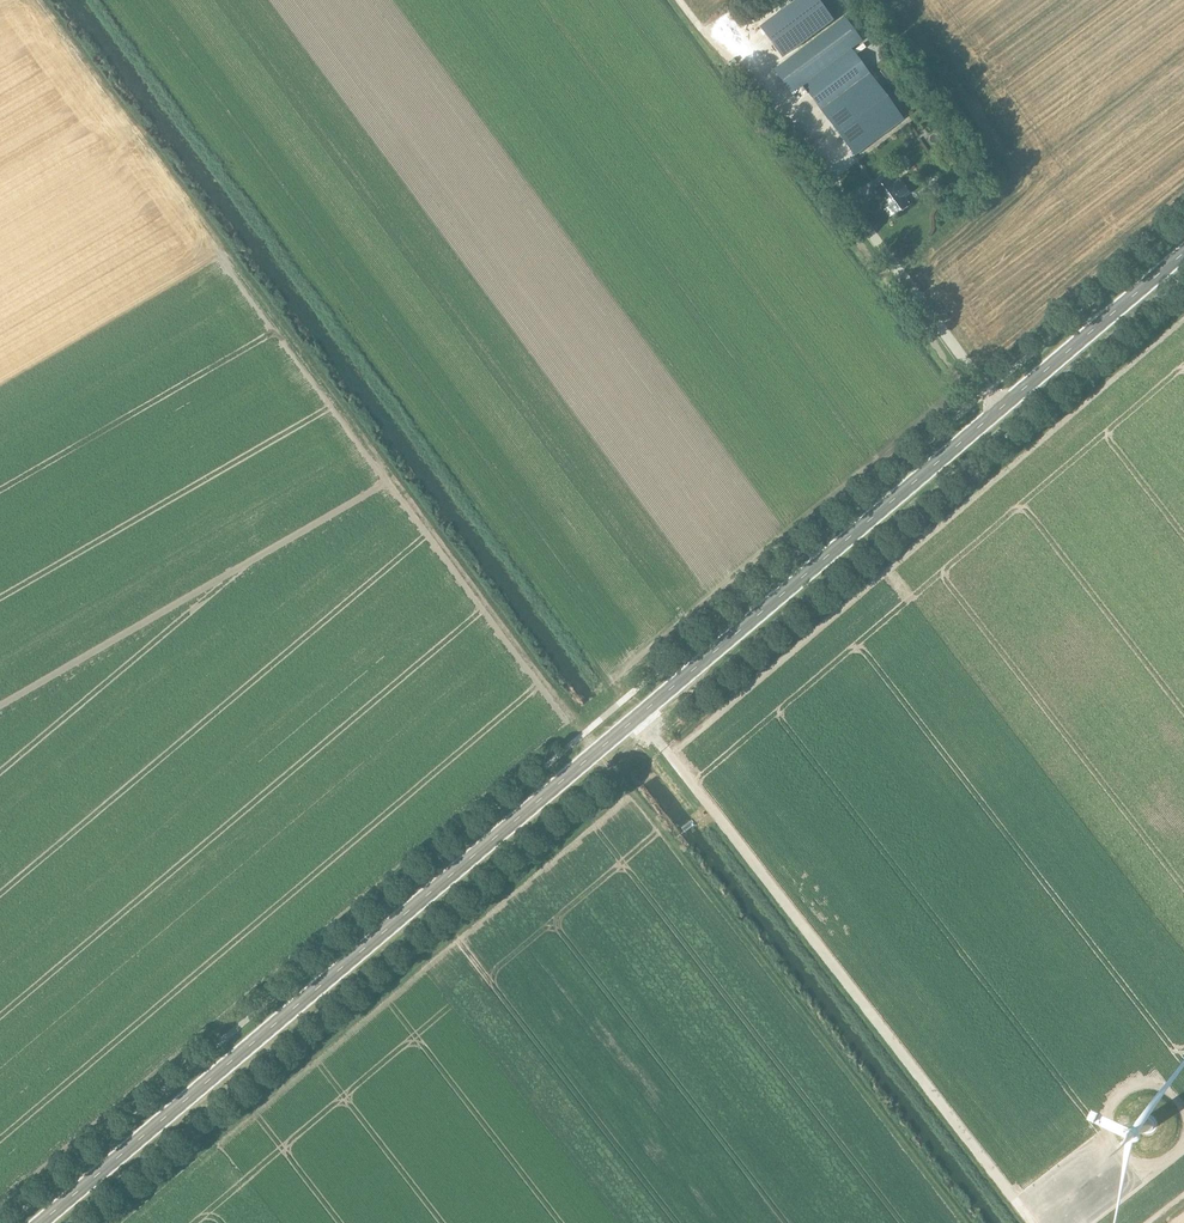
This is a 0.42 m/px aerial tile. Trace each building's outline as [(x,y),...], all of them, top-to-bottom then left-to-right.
[(832,21),(817,0),(797,0),(779,13),(801,44),(832,21)] [(790,92),(860,40),(844,19),(774,71),(790,92)] [(724,39),(735,34),(731,26),(720,30),(724,39)] [(803,87),(820,109),(868,73),(851,51),(803,87)] [(868,73),(820,109),(854,155),(902,120),(868,73)] [(903,197),(909,193),(899,180),(894,184),(889,179),(872,191),(891,217),(908,204),(903,197)] [(1154,1126),(1155,1125),(1154,1124),(1154,1122),(1154,1121),(1153,1120),(1152,1120),(1152,1119),(1151,1118),(1150,1118),(1148,1118),(1147,1117),(1146,1118),(1145,1118),(1144,1118),(1143,1119),(1142,1120),(1141,1120),(1141,1121),(1140,1122),(1140,1124),(1140,1125),(1140,1126),(1140,1127),(1141,1128),(1141,1129),(1142,1130),(1143,1131),(1144,1131),(1145,1132),(1146,1132),(1147,1132),(1148,1132),(1150,1132),(1151,1131),(1152,1131),(1152,1130),(1153,1129),(1154,1128),(1154,1127),(1154,1126)]
